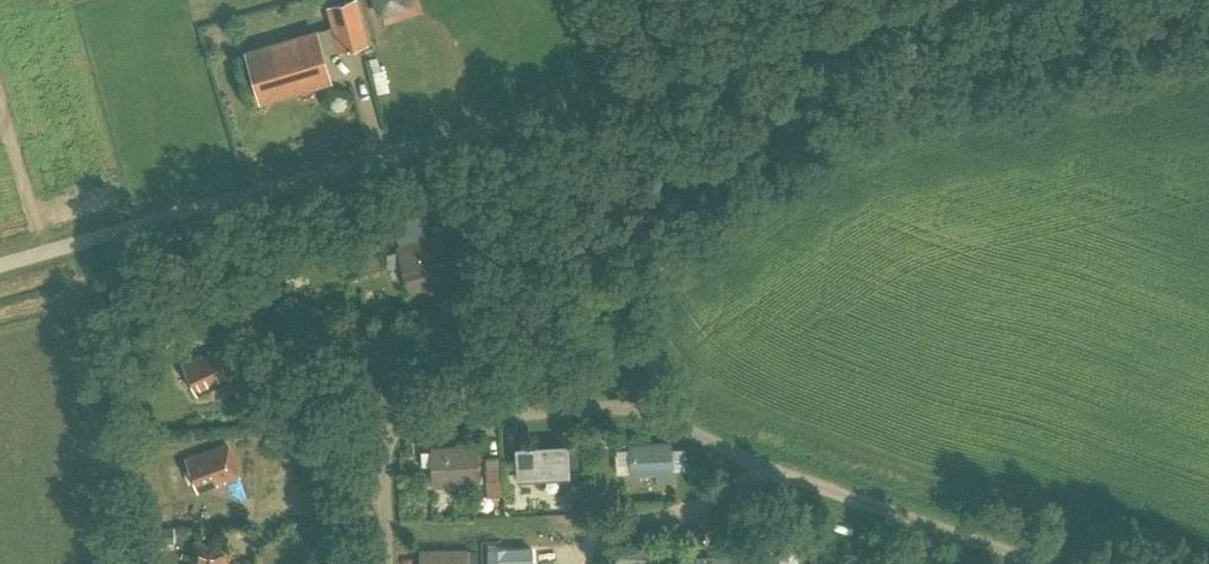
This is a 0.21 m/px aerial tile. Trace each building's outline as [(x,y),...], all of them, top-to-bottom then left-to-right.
[(371,44),(359,0),(346,0),(327,6),(333,27),(315,32),(316,34),(249,54),(262,98),(329,79),(322,55),(339,50),(340,52),(371,44)] [(385,24),(424,12),(420,0),(378,0),(382,13),(385,24)] [(408,294),(455,280),(443,232),(427,237),(396,246),(404,277),(408,294)] [(168,328),(158,341),(166,347),(176,334),(168,328)] [(238,378),(222,342),(207,349),(209,353),(205,355),(203,356),(201,352),(181,361),(191,385),(196,397),(238,378)] [(569,477),(567,440),(519,443),(519,480),(569,477)] [(225,484),(242,478),(229,442),(207,449),(185,458),(193,482),(197,494),(219,486),(218,483),(224,480),(225,484)] [(675,481),(672,442),(630,444),(631,475),(656,474),(657,482),(675,481)] [(433,486),(481,484),(479,444),(431,446),(433,486)] [(511,460),(494,461),(495,478),(512,477),(511,460)] [(159,527),(160,543),(175,543),(175,527),(159,527)] [(232,551),(195,540),(193,546),(188,563),(228,563),(232,551)] [(757,563),(784,563),(782,540),(755,542),(757,563)] [(488,563),(532,563),(532,547),(508,548),(508,547),(488,548),(488,563)] [(469,548),(420,548),(420,563),(469,563),(469,548)]
